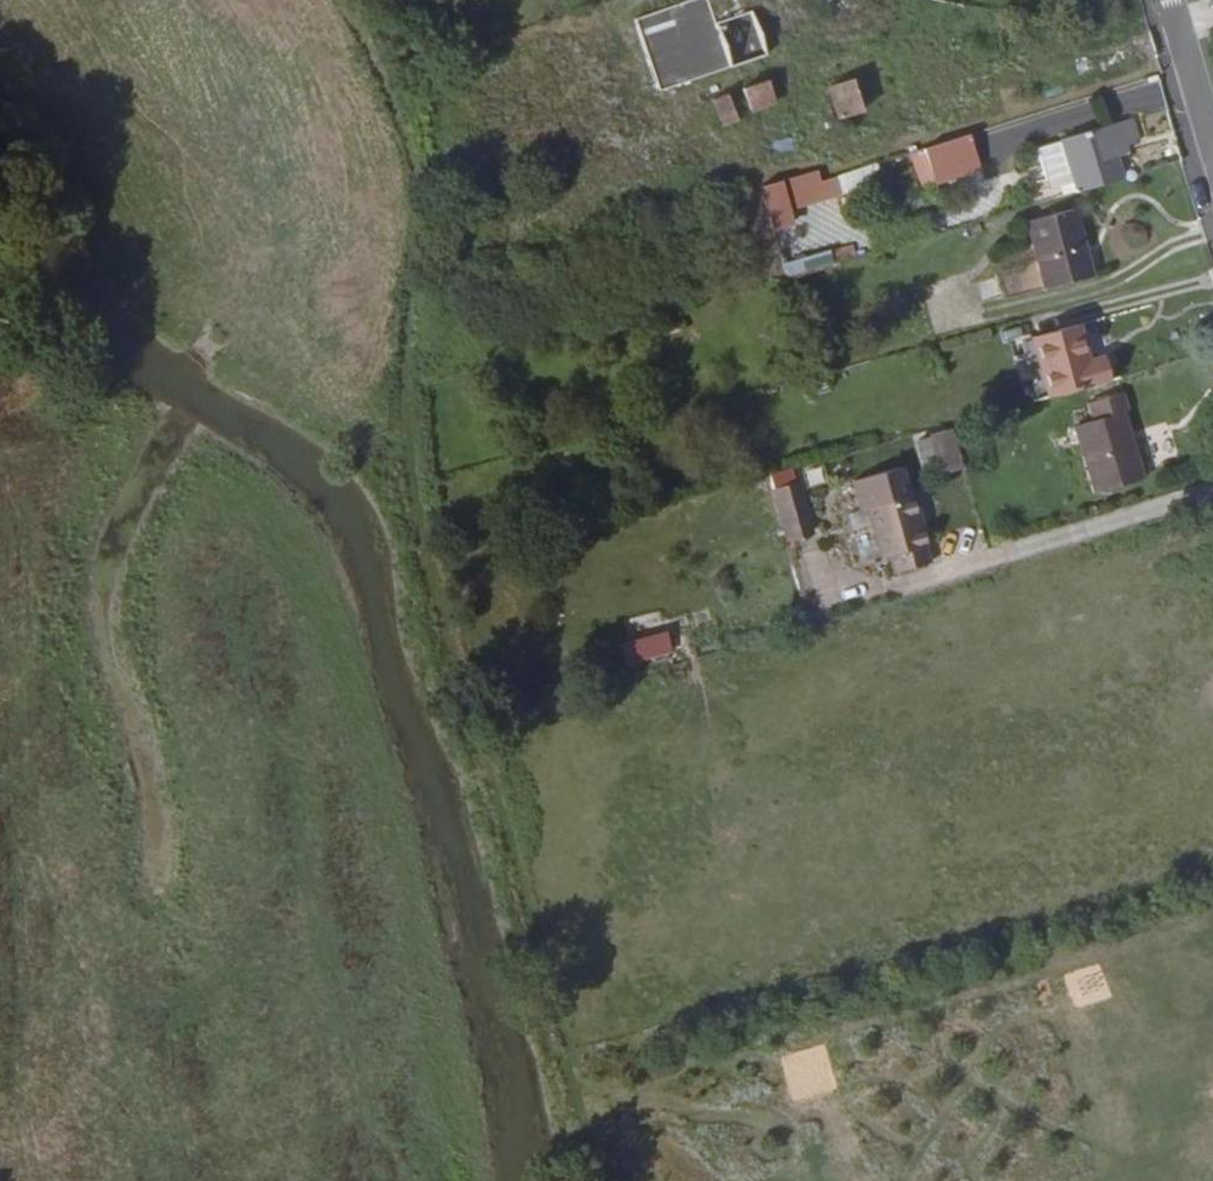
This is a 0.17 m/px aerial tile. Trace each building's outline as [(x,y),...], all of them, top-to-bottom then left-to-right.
[(766,55),(750,12),(716,23),(707,0),(690,0),(664,8),(678,48),(645,59),(656,92),(766,55)] [(821,82),(823,109),(823,114),(851,112),(851,104),(848,80),(821,82)] [(752,114),(778,104),(770,83),(744,92),(752,114)] [(712,101),(723,131),(740,127),(728,97),(712,101)] [(1030,142),(1085,128),(1079,107),(1025,121),(1030,142)] [(1092,192),(1141,178),(1132,147),(1156,141),(1149,117),(1053,145),(1066,186),(1088,180),(1092,192)] [(982,134),(938,147),(948,180),(992,167),(982,134)] [(948,180),(938,147),(926,151),(936,184),(948,180)] [(843,193),(838,177),(824,182),(820,172),(768,188),(776,221),(779,230),(798,224),(794,208),(843,193)] [(1108,265),(1090,199),(1042,212),(1059,278),(1108,265)] [(781,275),(828,263),(824,250),(778,263),(781,275)] [(1087,357),(1077,324),(1027,338),(1043,398),(1109,381),(1100,354),(1087,357)] [(1110,419),(1106,403),(1074,412),(1078,430),(1058,435),(1077,503),(1126,489),(1107,421),(1110,419)] [(952,464),(943,432),(922,438),(931,470),(952,464)] [(796,468),(800,488),(839,480),(835,460),(796,468)] [(902,467),(848,482),(859,520),(865,518),(878,559),(886,557),(892,575),(933,564),(902,467)] [(777,541),(795,536),(777,469),(759,474),(777,541)] [(661,654),(656,637),(613,649),(618,667),(661,654)]
